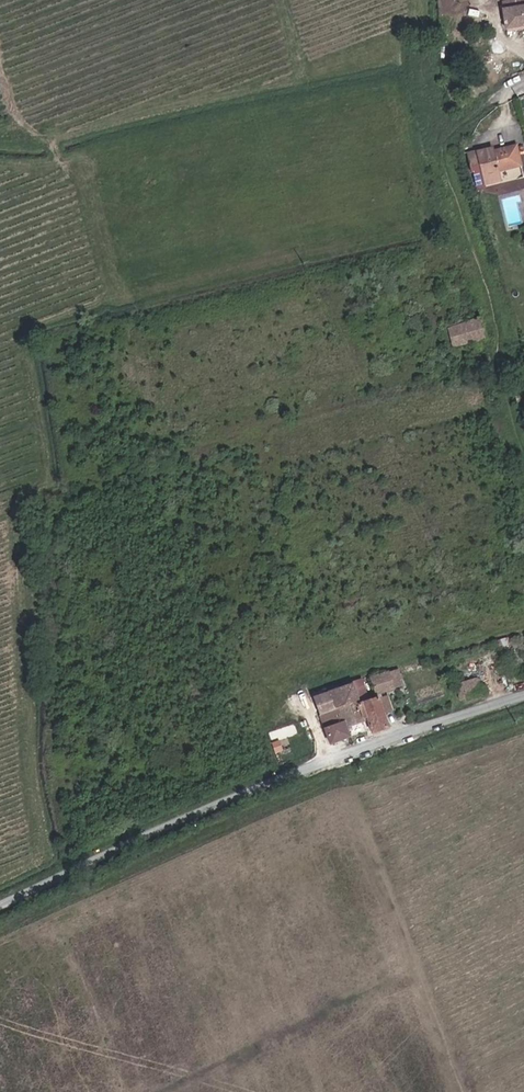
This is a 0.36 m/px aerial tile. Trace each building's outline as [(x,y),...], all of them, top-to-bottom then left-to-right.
[(509,9),(523,7),(523,0),(520,0),(508,1),(509,9)] [(507,9),(508,27),(523,25),(523,7),(507,9)] [(521,162),(516,143),(492,150),(491,148),(476,152),(485,184),(500,180),(497,169),(521,162)] [(451,348),(486,339),(480,315),(445,326),(445,327),(451,348)] [(451,668),(460,700),(482,693),(473,661),(451,668)] [(375,696),(399,688),(394,672),(394,670),(369,679),(375,696)] [(368,701),(361,682),(357,684),(363,701),(364,703),(368,701)] [(344,726),(360,721),(355,703),(363,701),(357,684),(340,689),(313,698),(320,717),(339,710),(344,726)] [(364,703),(363,701),(355,703),(360,721),(364,720),(370,734),(386,728),(381,714),(377,701),(376,699),(364,703)] [(389,711),(385,699),(377,701),(381,714),(389,711)] [(339,710),(320,717),(329,744),(348,738),(344,726),(339,710)]
